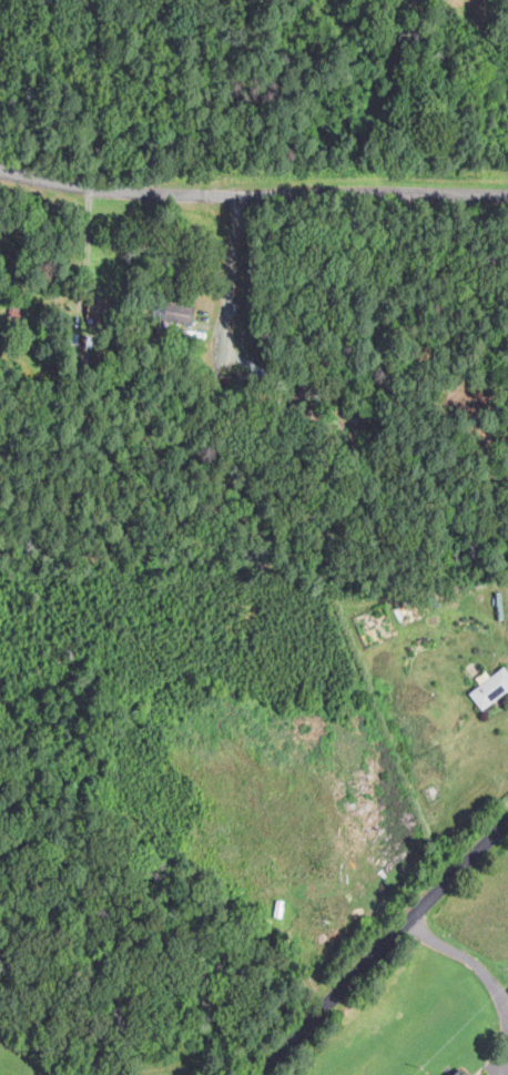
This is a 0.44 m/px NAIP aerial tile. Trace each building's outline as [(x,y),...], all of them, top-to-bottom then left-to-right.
[(113,305),(95,297),(86,315),(104,324),(113,305)] [(165,319),(192,325),(196,308),(169,302),(165,319)] [(470,693),(482,710),(507,691),(507,671),(505,666),(491,677),(486,670),(476,678),(481,685),(470,693)]
